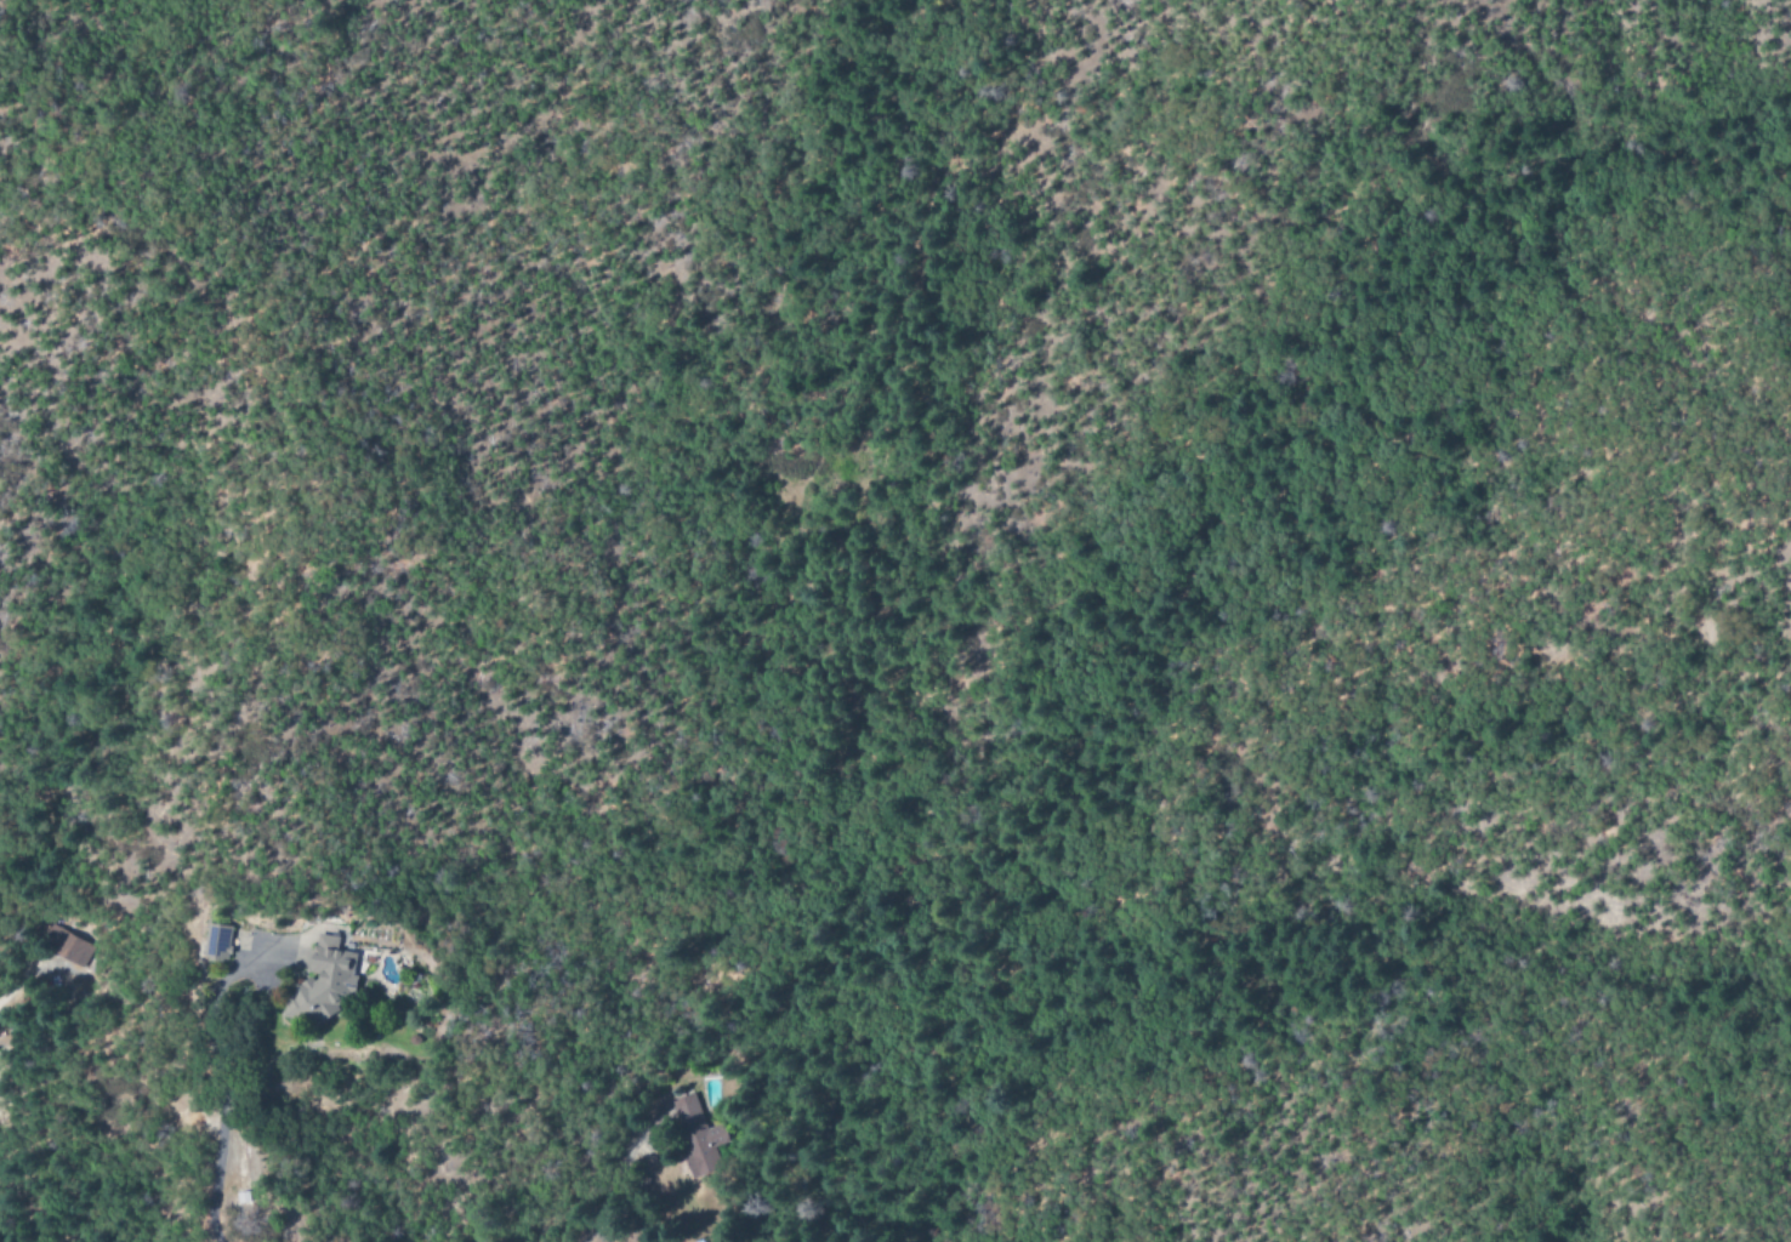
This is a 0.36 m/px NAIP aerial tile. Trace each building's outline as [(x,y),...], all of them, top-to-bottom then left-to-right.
[(85,965),(94,946),(42,922),(33,941),(85,965)] [(232,927),(211,924),(206,958),(227,960),(232,927)] [(311,973),(327,975),(317,980),(313,980),(297,987),(296,991),(310,1020),(326,1023),(337,1018),(339,1007),(346,1004),(348,991),(358,986),(364,952),(356,951),(352,953),(339,950),(341,939),(318,934),(311,973)] [(672,1102),(695,1178),(718,1171),(696,1095),(672,1102)]
